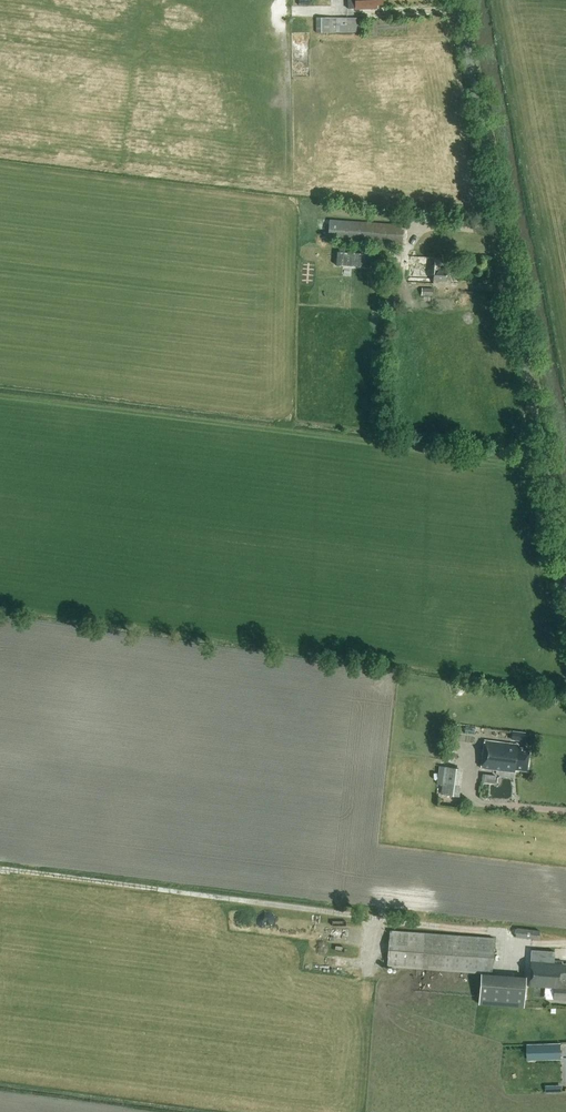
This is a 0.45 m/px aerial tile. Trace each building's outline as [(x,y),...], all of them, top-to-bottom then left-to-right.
[(349,9),(356,8),(356,9),(377,8),(377,4),(383,4),(382,0),(348,0),(349,9)] [(316,17),(316,32),(357,32),(357,17),(316,17)] [(329,219),(328,239),(402,245),(403,224),(329,219)] [(337,251),(337,265),(370,267),(371,253),(337,251)] [(401,273),(402,263),(392,262),(391,272),(401,273)] [(409,263),(407,290),(420,291),(420,285),(429,286),(428,291),(436,292),(437,290),(446,291),(447,277),(441,276),(442,265),(434,265),(434,266),(430,266),(430,265),(409,263)] [(526,732),(512,731),(511,739),(525,740),(526,732)] [(526,770),(529,749),(517,747),(518,744),(486,740),(482,768),(514,772),(514,769),(526,770)] [(447,767),(446,774),(458,775),(459,768),(447,767)] [(495,783),(496,775),(483,773),(481,781),(495,783)] [(455,795),(456,787),(444,786),(443,793),(455,795)] [(539,939),(540,930),(516,927),(515,936),(539,939)] [(492,974),(494,938),(389,930),(387,966),(492,974)] [(563,964),(564,960),(565,960),(565,951),(533,948),(530,986),(555,988),(555,999),(565,1000),(565,964),(563,964)] [(561,1043),(528,1044),(528,1057),(562,1056),(561,1043)]
